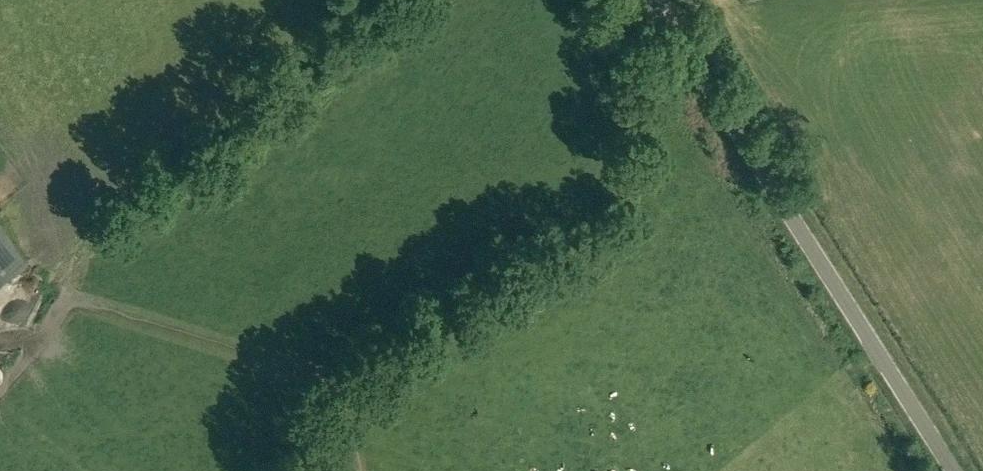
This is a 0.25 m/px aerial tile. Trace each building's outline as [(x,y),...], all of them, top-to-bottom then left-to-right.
[(26,262),(0,229),(0,282),(26,262)]
